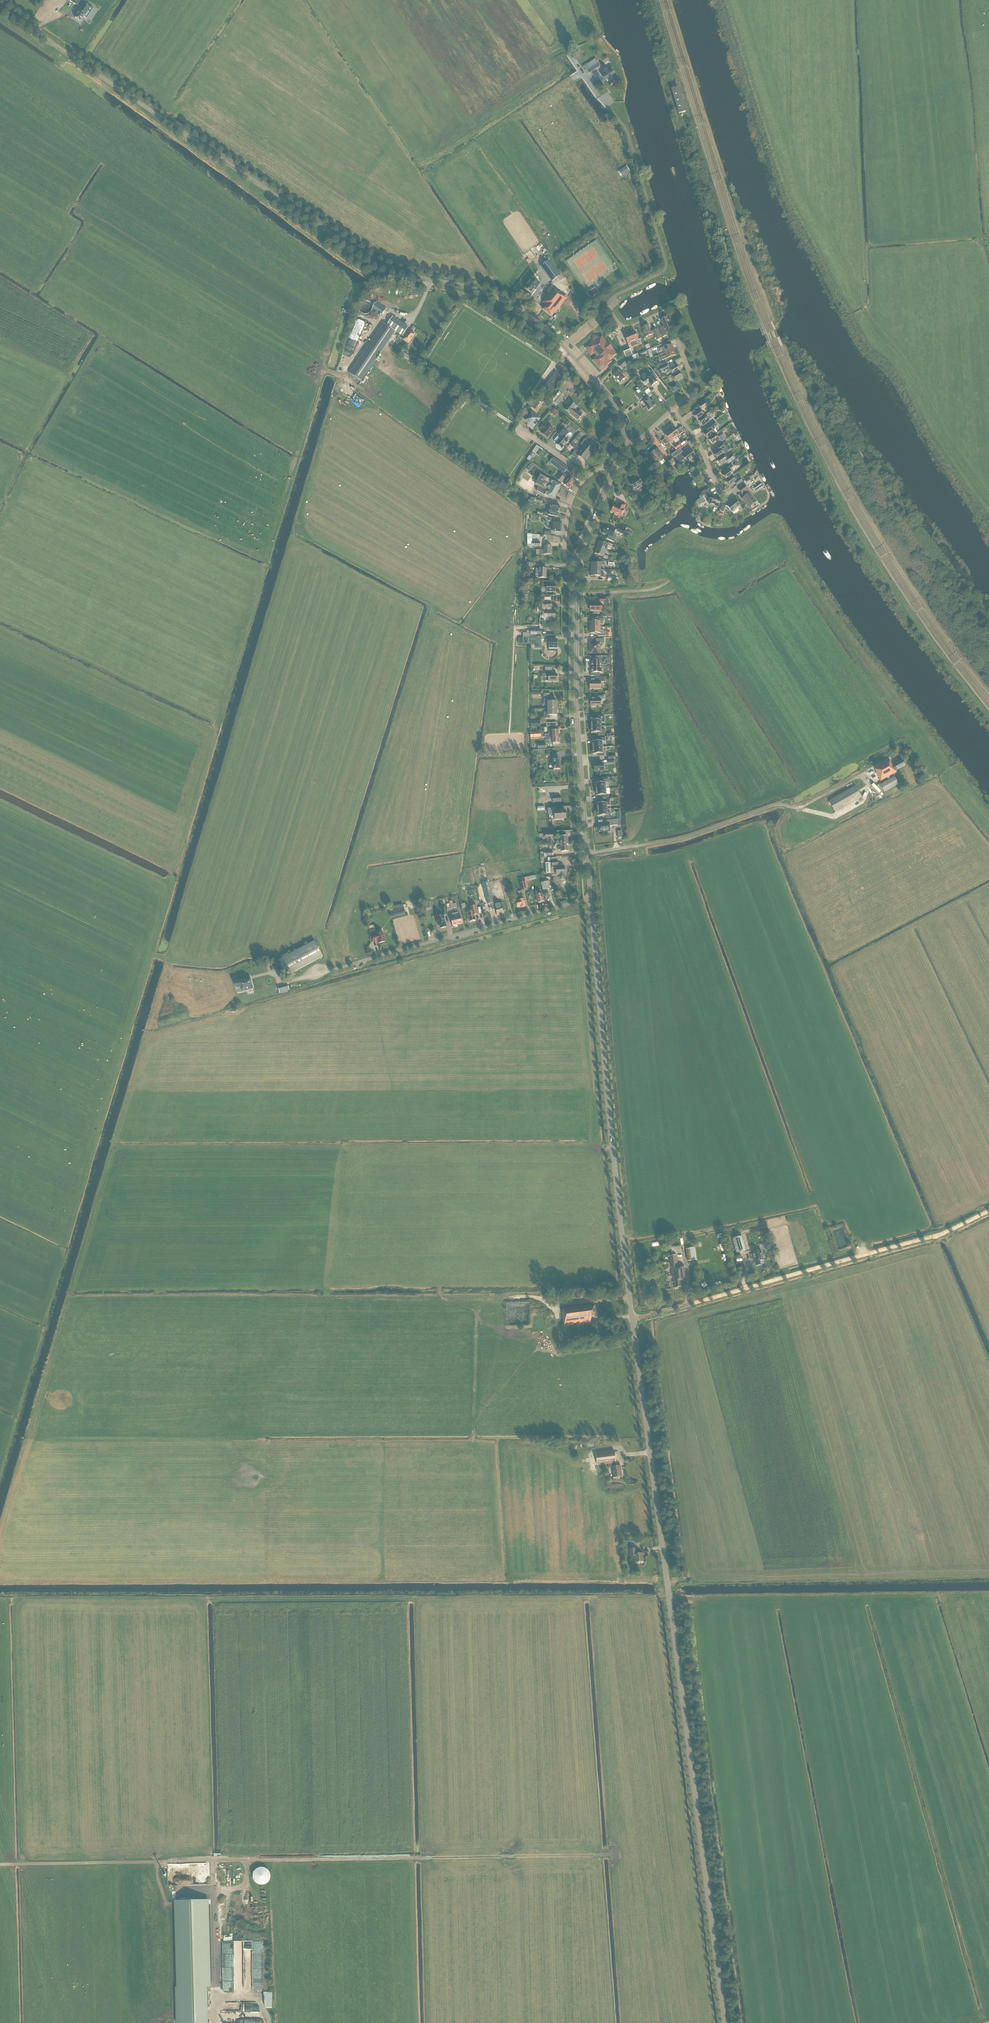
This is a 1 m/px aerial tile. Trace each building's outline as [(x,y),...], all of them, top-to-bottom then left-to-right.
[(64,4),(71,8),(72,7),(75,10),(72,14),(71,15),(72,16),(69,21),(74,25),(77,20),(81,22),(88,12),(78,5),(77,6),(74,4),(77,0),(67,0),(64,4)] [(600,66),(596,59),(584,67),(588,74),(600,66)] [(611,72),(610,73),(608,69),(603,72),(605,76),(604,77),(606,80),(607,79),(611,85),(616,82),(612,76),(613,75),(611,72)] [(680,86),(672,88),(678,113),(685,112),(680,86)] [(630,171),(627,166),(619,172),(622,176),(630,171)] [(552,283),(560,277),(548,262),(540,268),(552,283)] [(527,285),(525,288),(531,293),(534,290),(535,290),(540,284),(532,277),(527,284),(527,285)] [(599,292),(595,287),(587,293),(590,298),(599,292)] [(546,305),(542,309),(551,316),(555,312),(555,313),(567,298),(554,288),(542,302),(546,305)] [(361,302),(359,306),(359,309),(361,313),(363,314),(367,314),(370,312),(372,309),(372,305),(369,302),(365,301),(361,302)] [(382,316),(386,310),(377,303),(372,309),(382,316)] [(408,328),(393,317),(387,326),(384,324),(349,374),(361,382),(396,332),(402,336),(405,338),(403,340),(409,344),(415,335),(410,331),(409,332),(406,330),(408,328)] [(664,329),(671,326),(667,317),(661,320),(664,326),(659,329),(662,335),(663,338),(667,336),(664,329)] [(646,338),(652,335),(655,341),(661,338),(657,329),(651,332),(648,326),(641,329),(646,338)] [(629,334),(635,346),(637,345),(636,341),(639,340),(635,331),(629,334)] [(635,346),(629,334),(624,336),(628,345),(631,343),(633,347),(635,346)] [(600,369),(604,365),(606,367),(612,362),(610,360),(617,354),(602,337),(600,339),(598,336),(593,336),(593,341),(585,348),(591,355),(593,353),(597,356),(592,360),(600,369)] [(663,350),(664,353),(674,350),(672,344),(662,348),(658,350),(659,352),(662,351),(662,350),(663,350)] [(633,355),(629,347),(622,350),(626,358),(633,355)] [(410,360),(413,355),(406,350),(403,355),(410,360)] [(676,355),(674,350),(664,353),(666,357),(664,358),(664,356),(661,358),(662,361),(676,355)] [(628,363),(624,359),(618,365),(621,369),(628,363)] [(673,375),(681,371),(677,365),(670,369),(667,365),(661,369),(663,372),(667,370),(669,373),(671,372),(673,375)] [(570,372),(562,366),(561,366),(561,367),(557,371),(559,373),(565,378),(570,372)] [(618,371),(613,376),(620,383),(625,378),(623,376),(624,374),(620,370),(618,371)] [(562,377),(556,372),(548,382),(554,387),(562,377)] [(675,382),(683,378),(680,372),(672,376),(675,382)] [(375,377),(370,375),(368,377),(367,376),(365,380),(371,384),(375,377)] [(642,381),(645,386),(649,383),(651,386),(657,382),(652,375),(647,379),(646,378),(642,381)] [(418,397),(425,387),(419,383),(412,393),(418,397)] [(680,390),(676,383),(669,387),(673,393),(680,390)] [(541,395),(547,400),(555,390),(549,385),(541,395)] [(641,388),(635,392),(640,400),(646,396),(641,388)] [(557,406),(564,397),(557,391),(549,400),(557,406)] [(649,397),(643,401),(644,403),(644,404),(649,411),(653,408),(652,407),(655,404),(653,401),(652,401),(649,397)] [(544,401),(539,398),(532,408),(535,410),(540,404),(541,405),(544,401)] [(708,405),(705,401),(699,406),(702,410),(708,405)] [(582,416),(581,416),(582,414),(582,413),(581,411),(579,411),(578,413),(575,411),(576,410),(574,409),(576,406),(571,402),(565,410),(570,414),(569,414),(578,421),(582,416)] [(556,416),(559,411),(554,408),(551,412),(556,416)] [(693,416),(697,421),(704,415),(700,410),(693,416)] [(533,428),(537,424),(536,423),(539,419),(532,413),(525,420),(530,424),(529,424),(533,428)] [(710,421),(706,415),(699,421),(702,426),(706,423),(708,426),(715,421),(713,418),(710,421)] [(543,431),(541,433),(547,438),(554,430),(548,425),(547,426),(543,423),(539,428),(542,430),(543,431)] [(704,434),(707,439),(714,434),(712,431),(717,427),(714,423),(705,429),(707,431),(704,434)] [(674,428),(669,431),(677,442),(679,440),(677,437),(680,435),(674,428)] [(561,437),(556,444),(562,449),(568,441),(565,438),(568,433),(563,429),(558,435),(561,437)] [(675,443),(677,442),(669,431),(665,435),(670,442),(673,440),(675,443)] [(715,435),(713,437),(709,440),(713,445),(719,440),(721,443),(726,438),(723,434),(717,438),(715,435)] [(581,450),(589,456),(593,451),(588,446),(590,443),(585,439),(581,444),(584,447),(581,450)] [(722,444),(717,448),(719,450),(714,454),(718,459),(725,454),(723,451),(726,449),(722,444)] [(543,450),(537,445),(532,452),(538,456),(543,450)] [(653,458),(657,464),(665,459),(657,449),(651,454),(653,458)] [(589,456),(581,450),(579,453),(576,450),(571,456),(577,460),(579,457),(585,461),(589,456)] [(687,462),(695,456),(691,450),(685,455),(682,452),(675,458),(679,463),(685,459),(687,462)] [(726,458),(724,455),(717,461),(721,466),(726,462),(728,464),(735,459),(732,454),(726,458)] [(567,468),(565,467),(554,458),(550,463),(564,473),(567,468)] [(726,480),(734,475),(730,470),(734,467),(731,464),(726,468),(728,471),(722,475),(726,480)] [(574,481),(564,473),(562,476),(560,475),(556,479),(569,488),(574,481)] [(552,481),(541,475),(539,476),(536,483),(536,485),(539,486),(536,491),(553,500),(561,485),(552,481)] [(736,482),(738,485),(743,481),(741,478),(737,482),(733,476),(725,482),(729,487),(736,482)] [(642,483),(639,479),(630,484),(633,489),(635,488),(641,498),(648,494),(644,486),(642,487),(641,484),(642,483)] [(744,485),(738,489),(743,495),(744,495),(745,496),(742,499),(749,507),(755,502),(749,494),(748,494),(747,492),(749,491),(744,485)] [(711,496),(710,493),(705,495),(709,504),(718,507),(721,499),(711,496)] [(736,500),(727,506),(732,513),(741,506),(736,500)] [(624,510),(626,505),(620,503),(618,507),(614,505),(612,512),(621,516),(624,510)] [(548,515),(558,517),(560,506),(551,504),(549,513),(544,512),(543,516),(548,517),(548,515)] [(560,532),(561,522),(556,522),(556,518),(549,518),(548,521),(552,521),(551,529),(555,529),(555,532),(560,532)] [(615,530),(612,529),(611,529),(605,526),(602,533),(608,535),(607,539),(614,542),(617,535),(614,533),(615,530)] [(597,547),(606,551),(608,546),(612,547),(613,545),(608,543),(608,545),(599,541),(597,547)] [(543,554),(552,554),(552,546),(543,546),(543,550),(540,550),(540,554),(543,554)] [(606,551),(597,547),(595,553),(604,557),(603,558),(607,559),(608,557),(605,556),(606,551)] [(546,578),(547,569),(539,568),(539,569),(536,569),(535,578),(538,578),(546,578)] [(601,570),(591,569),(591,576),(600,576),(600,577),(604,578),(604,574),(601,574),(601,570)] [(556,592),(556,585),(549,585),(549,581),(542,581),(542,588),(546,588),(546,592),(556,592)] [(549,611),(550,605),(542,605),(542,609),(545,609),(545,610),(544,610),(544,620),(551,620),(551,619),(555,619),(555,611),(549,611)] [(590,628),(600,627),(600,624),(604,624),(604,619),(598,619),(598,622),(590,622),(590,628)] [(600,627),(590,628),(590,634),(594,633),(598,636),(606,636),(606,632),(604,632),(604,631),(600,631),(600,627)] [(596,640),(597,640),(597,643),(590,643),(590,653),(600,653),(600,644),(604,643),(604,639),(596,639),(596,640)] [(557,649),(557,640),(549,640),(546,640),(546,643),(549,643),(549,649),(557,649)] [(591,661),(591,667),(601,666),(601,660),(598,660),(598,657),(590,657),(590,661),(591,661)] [(601,672),(601,666),(591,667),(591,673),(590,673),(590,676),(600,676),(600,672),(601,672)] [(552,667),(550,668),(545,668),(545,677),(548,677),(548,681),(557,681),(557,675),(552,675),(552,667)] [(597,682),(590,682),(590,689),(601,689),(601,682),(605,682),(605,677),(597,677),(597,682)] [(597,700),(591,700),(591,706),(601,706),(601,700),(604,700),(604,697),(597,697),(597,700)] [(547,709),(557,709),(557,702),(550,702),(549,699),(544,699),(544,705),(547,705),(547,709)] [(557,715),(557,709),(547,709),(547,713),(544,713),(544,719),(550,719),(550,715),(557,715)] [(604,716),(595,717),(595,720),(591,720),(591,727),(601,726),(601,723),(604,723),(604,716)] [(601,726),(591,727),(592,733),(598,733),(598,735),(604,734),(604,730),(601,730),(601,726)] [(605,738),(596,738),(596,741),(592,742),(593,748),(603,747),(602,741),(605,741),(605,738)] [(603,747),(593,748),(593,754),(598,754),(598,757),(605,756),(604,753),(603,753),(603,747)] [(893,766),(890,760),(875,769),(877,772),(876,773),(881,781),(896,772),(895,771),(905,765),(902,761),(894,765),(893,766)] [(604,771),(603,763),(593,764),(594,772),(604,771)] [(898,784),(894,777),(880,785),(884,792),(898,784)] [(609,783),(608,780),(602,780),(602,783),(595,783),(596,790),(606,789),(605,783),(609,783)] [(835,813),(855,802),(861,798),(855,786),(829,801),(835,813)] [(606,795),(606,789),(596,790),(596,796),(602,795),(602,799),(608,798),(608,795),(606,795)] [(557,811),(557,808),(548,809),(548,815),(554,814),(555,820),(566,819),(565,810),(557,811)] [(607,810),(597,810),(598,817),(606,816),(606,819),(611,819),(610,813),(607,813),(607,810)] [(599,832),(602,832),(610,832),(610,826),(621,825),(621,819),(605,821),(605,824),(602,824),(602,825),(599,825),(599,832)] [(556,845),(561,844),(568,844),(567,836),(560,837),(560,838),(558,838),(558,842),(556,842),(556,845)] [(568,851),(568,844),(561,844),(561,846),(558,847),(559,850),(561,850),(561,852),(568,851)] [(552,861),(552,868),(556,868),(556,875),(559,875),(560,877),(560,879),(561,880),(563,880),(564,879),(565,878),(565,877),(565,874),(565,867),(558,867),(558,860),(552,861)] [(543,891),(550,889),(548,881),(547,879),(541,881),(541,883),(543,891)] [(526,885),(530,884),(529,881),(520,883),(522,891),(527,889),(526,885)] [(500,904),(494,905),(493,903),(488,883),(482,885),(488,904),(491,903),(493,910),(496,909),(497,914),(503,912),(501,907),(500,904)] [(536,895),(538,903),(544,901),(542,893),(541,894),(540,890),(537,891),(538,894),(536,895)] [(514,896),(516,902),(517,908),(520,907),(520,908),(526,906),(524,899),(523,899),(523,896),(520,897),(519,895),(514,896)] [(403,906),(389,910),(391,916),(405,912),(403,906)] [(469,919),(469,922),(476,920),(474,913),(477,913),(476,906),(470,907),(471,911),(467,912),(468,915),(467,916),(468,918),(469,919)] [(440,926),(440,929),(447,927),(444,916),(447,915),(446,908),(441,909),(442,916),(436,917),(438,926),(440,926)] [(379,943),(385,942),(383,933),(379,933),(378,931),(376,931),(376,934),(379,943)] [(287,976),(291,974),(323,956),(315,941),(278,961),(283,968),(287,976)] [(241,987),(242,992),(253,989),(250,977),(239,980),(239,981),(235,982),(236,989),(241,987)] [(281,993),(290,990),(288,984),(278,987),(281,993)] [(742,1236),(732,1239),(736,1253),(746,1251),(742,1236)] [(695,1248),(686,1249),(687,1261),(697,1260),(695,1248)] [(761,1249),(752,1252),(755,1262),(756,1266),(761,1265),(760,1261),(763,1260),(761,1249)] [(678,1266),(676,1255),(669,1256),(673,1283),(674,1288),(683,1287),(682,1281),(686,1281),(684,1265),(678,1266)] [(589,1305),(562,1309),(563,1313),(562,1313),(564,1327),(574,1325),(572,1316),(578,1316),(580,1324),(592,1323),(592,1318),(597,1318),(595,1305),(590,1306),(589,1305)] [(608,1467),(612,1467),(614,1477),(622,1476),(621,1471),(621,1466),(616,1466),(615,1463),(616,1463),(614,1450),(596,1453),(597,1465),(608,1464),(608,1467)] [(643,1561),(642,1553),(636,1553),(635,1548),(629,1549),(630,1557),(635,1556),(636,1562),(643,1561)] [(253,1873),(252,1876),(253,1879),(254,1881),(256,1883),(259,1884),(261,1884),(264,1884),(266,1883),(268,1881),(270,1879),(271,1877),(271,1874),(270,1871),(268,1868),(265,1866),(262,1866),(259,1866),(256,1868),(254,1870),(253,1873)] [(176,1901),(178,1987),(177,1987),(177,2022),(210,2022),(204,2022),(203,1987),(210,1987),(208,1900),(176,1901)] [(265,2008),(273,2008),(272,1993),(264,1993),(265,2008)]
